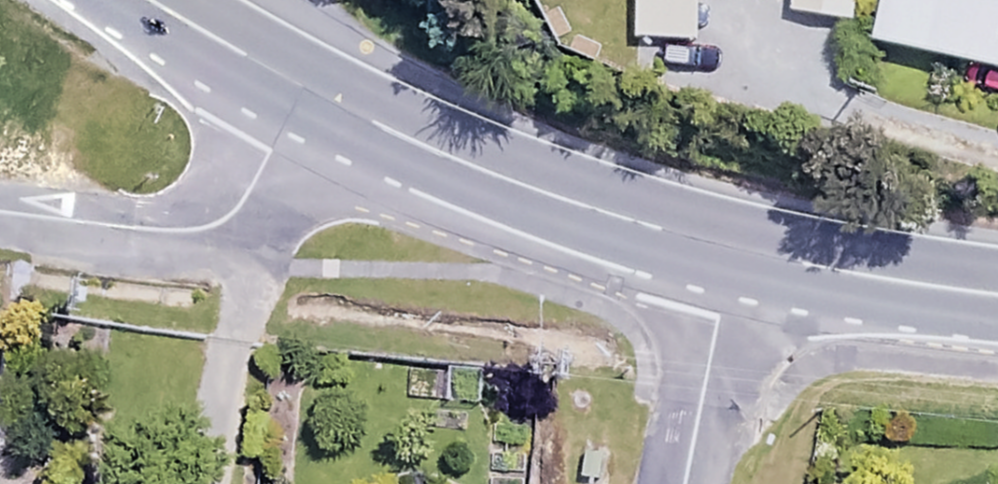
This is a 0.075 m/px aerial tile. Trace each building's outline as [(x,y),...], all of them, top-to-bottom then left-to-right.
[(644,32),(703,34),(705,0),(646,0),(644,32)] [(795,4),(854,12),(856,0),(796,0),(795,4)] [(881,37),(997,58),(997,0),(887,0),(881,37)]
